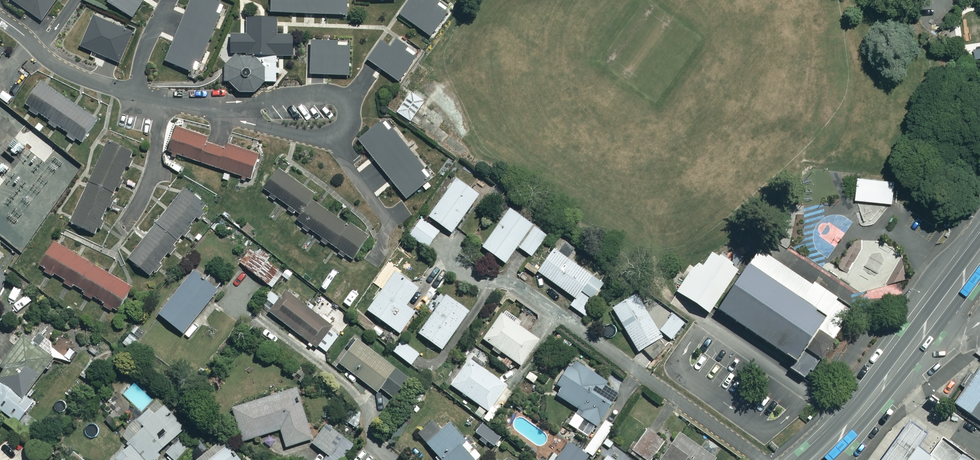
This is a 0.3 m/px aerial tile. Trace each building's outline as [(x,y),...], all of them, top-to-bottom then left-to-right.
[(41,22),(56,0),(10,0),(41,22)] [(106,3),(131,18),(142,0),(108,0),(106,3)] [(194,74),(224,6),(211,0),(192,0),(165,62),(194,74)] [(270,14),(345,14),(345,0),(270,0),(270,14)] [(436,0),(423,0),(420,3),(415,0),(410,0),(399,16),(433,39),(452,11),(436,0)] [(86,17),(76,42),(84,45),(82,49),(91,52),(92,49),(102,53),(100,57),(110,61),(111,56),(117,59),(127,34),(86,17)] [(236,92),(250,93),(261,83),(275,83),(277,19),(246,19),(245,56),(233,56),(223,65),(223,83),(236,92)] [(409,48),(395,39),(389,49),(379,43),(367,62),(402,84),(423,51),(412,44),(409,48)] [(347,42),(309,42),(310,76),(348,75),(347,42)] [(41,81),(25,103),(29,106),(25,111),(35,118),(39,113),(47,120),(45,123),(54,130),(56,126),(68,135),(66,137),(73,143),(75,140),(78,143),(94,121),(41,81)] [(423,101),(409,92),(395,113),(409,122),(423,101)] [(392,131),(384,121),(362,139),(410,198),(432,180),(424,170),(428,166),(396,127),(392,131)] [(205,138),(174,128),(166,152),(248,179),(256,155),(225,145),(223,149),(203,143),(205,138)] [(125,167),(130,169),(134,159),(129,157),(131,153),(107,142),(70,223),(94,234),(97,227),(101,229),(105,219),(102,218),(106,209),(111,211),(116,202),(110,199),(115,188),(120,190),(125,179),(120,177),(125,167)] [(314,195),(276,169),(262,189),(283,204),(270,223),(285,234),(294,221),(350,259),(365,238),(310,200),(314,195)] [(894,181),(857,178),(855,200),(892,203),(894,181)] [(477,195),(454,179),(427,218),(451,233),(477,195)] [(127,259),(148,276),(151,273),(156,277),(164,267),(159,263),(166,254),(169,257),(177,246),(174,244),(181,235),(184,237),(191,228),(188,226),(194,218),(197,221),(205,211),(201,209),(203,206),(182,190),(127,259)] [(516,246),(530,225),(507,209),(481,249),(504,264),(516,246)] [(437,231),(419,219),(408,236),(426,248),(437,231)] [(530,225),(516,246),(531,256),(545,235),(530,225)] [(53,242),(38,267),(43,270),(42,273),(52,279),(53,276),(62,282),(61,284),(70,289),(72,287),(83,293),(81,296),(89,301),(90,298),(102,304),(100,307),(109,312),(110,310),(115,312),(130,287),(53,242)] [(250,248),(239,263),(273,288),(284,273),(250,248)] [(583,316),(604,286),(552,249),(536,272),(574,299),(569,306),(583,316)] [(852,311),(757,252),(718,314),(813,373),(852,311)] [(709,253),(681,298),(699,310),(711,317),(739,272),(709,253)] [(609,270),(601,262),(593,270),(601,278),(609,270)] [(536,278),(525,270),(520,278),(531,286),(536,278)] [(216,291),(191,271),(156,314),(181,334),(216,291)] [(417,290),(394,272),(375,298),(368,293),(359,305),(397,334),(413,313),(405,306),(417,290)] [(317,347),(324,353),(336,338),(327,331),(330,327),(286,291),(279,300),(269,311),(316,349),(317,347)] [(269,311),(279,300),(269,292),(260,304),(269,311)] [(661,336),(634,294),(610,309),(637,351),(661,336)] [(467,312),(444,295),(417,334),(440,350),(467,312)] [(501,313),(482,338),(492,346),(489,350),(498,356),(501,353),(518,366),(537,341),(501,313)] [(684,322),(672,313),(659,331),(670,340),(684,322)] [(22,337),(0,365),(0,411),(15,423),(31,403),(23,396),(51,361),(22,337)] [(408,382),(356,340),(338,362),(375,392),(378,388),(393,401),(408,382)] [(419,354),(400,340),(392,351),(410,366),(419,354)] [(505,386),(468,359),(449,384),(486,412),(505,386)] [(617,390),(570,361),(551,394),(577,410),(575,414),(595,426),(617,390)] [(956,407),(979,423),(979,371),(956,407)] [(311,439),(295,388),(231,409),(241,442),(279,430),(285,447),(311,439)] [(156,399),(118,435),(128,445),(114,459),(154,459),(159,455),(156,452),(183,426),(156,399)] [(110,418),(105,422),(113,432),(124,422),(107,402),(101,408),(110,418)] [(582,422),(573,416),(566,427),(575,433),(582,422)] [(612,425),(604,420),(583,451),(592,456),(612,425)] [(473,459),(478,456),(449,423),(425,444),(436,456),(434,458),(435,459),(473,459)] [(326,424),(311,442),(326,455),(321,459),(339,459),(351,446),(326,424)] [(647,430),(633,451),(645,459),(648,459),(662,440),(647,430)] [(676,434),(660,459),(711,459),(714,456),(676,434)] [(185,446),(178,439),(165,453),(172,459),(185,446)] [(221,439),(193,459),(239,459),(221,439)] [(942,441),(929,459),(970,459),(942,441)] [(569,442),(555,459),(584,459),(587,455),(569,442)]
